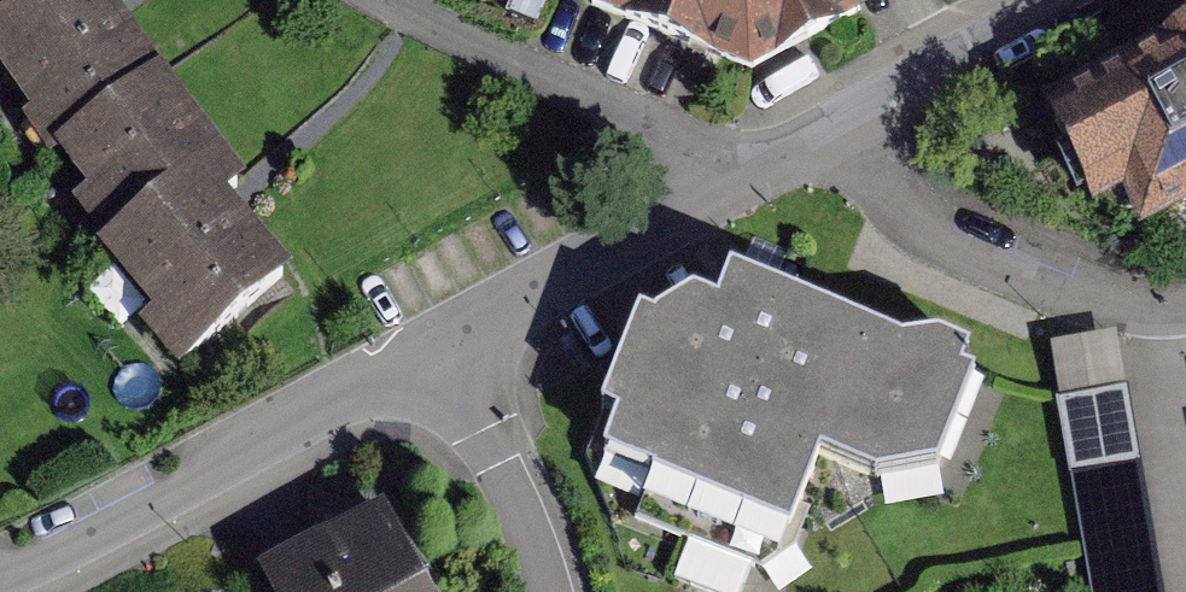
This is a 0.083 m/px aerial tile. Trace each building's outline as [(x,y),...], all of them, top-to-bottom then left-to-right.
[(140,0),(0,0),(0,38),(93,171),(205,95),(140,0)] [(609,2),(782,73),(920,0),(608,0),(609,2)] [(1053,116),(1085,195),(1171,240),(1185,234),(1185,59),(1053,116)] [(205,95),(93,171),(217,353),(329,277),(205,95)] [(698,314),(649,294),(574,478),(628,500),(818,577),(867,459),(905,474),(901,483),(957,506),(976,459),(992,465),(1033,363),(1016,356),(991,346),(959,333),(792,265),(774,307),(745,295),(711,281),(698,314)] [(1064,334),(1073,455),(1139,451),(1130,330),(1064,334)] [(273,577),(282,591),(442,591),(398,510),(273,577)] [(1163,540),(1095,552),(1102,591),(1172,591),(1163,540)]
